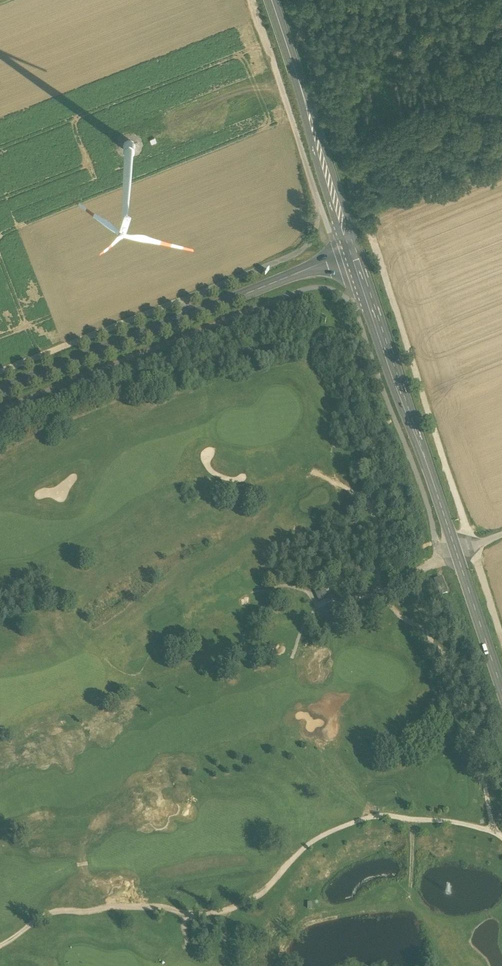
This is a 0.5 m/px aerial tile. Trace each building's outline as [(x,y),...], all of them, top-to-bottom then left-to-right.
[(447,594),(441,579),(435,581),(441,596),(447,594)] [(324,588),(315,592),(320,602),(328,598),(324,588)]
